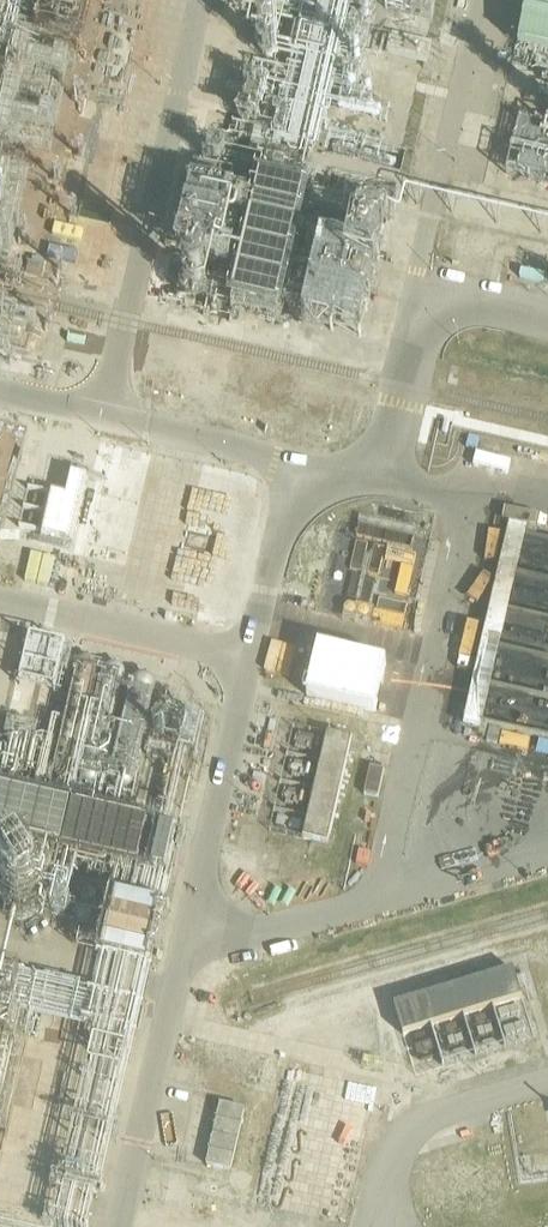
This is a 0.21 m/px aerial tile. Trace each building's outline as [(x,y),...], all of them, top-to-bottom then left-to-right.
[(530,1),(519,47),(547,54),(547,5),(530,1)] [(255,238),(239,301),(275,311),(292,247),(255,238)] [(44,267),(26,263),(24,276),(41,279),(44,267)] [(62,496),(65,483),(38,476),(35,490),(62,496)] [(54,496),(44,538),(74,545),(89,480),(73,477),(67,499),(54,496)] [(28,490),(19,529),(39,534),(48,495),(28,490)] [(302,840),(310,842),(326,846),(350,741),(326,736),(302,840)] [(425,1000),(434,1029),(521,1002),(513,973),(425,1000)] [(245,1110),(220,1104),(205,1168),(230,1174),(245,1110)]
